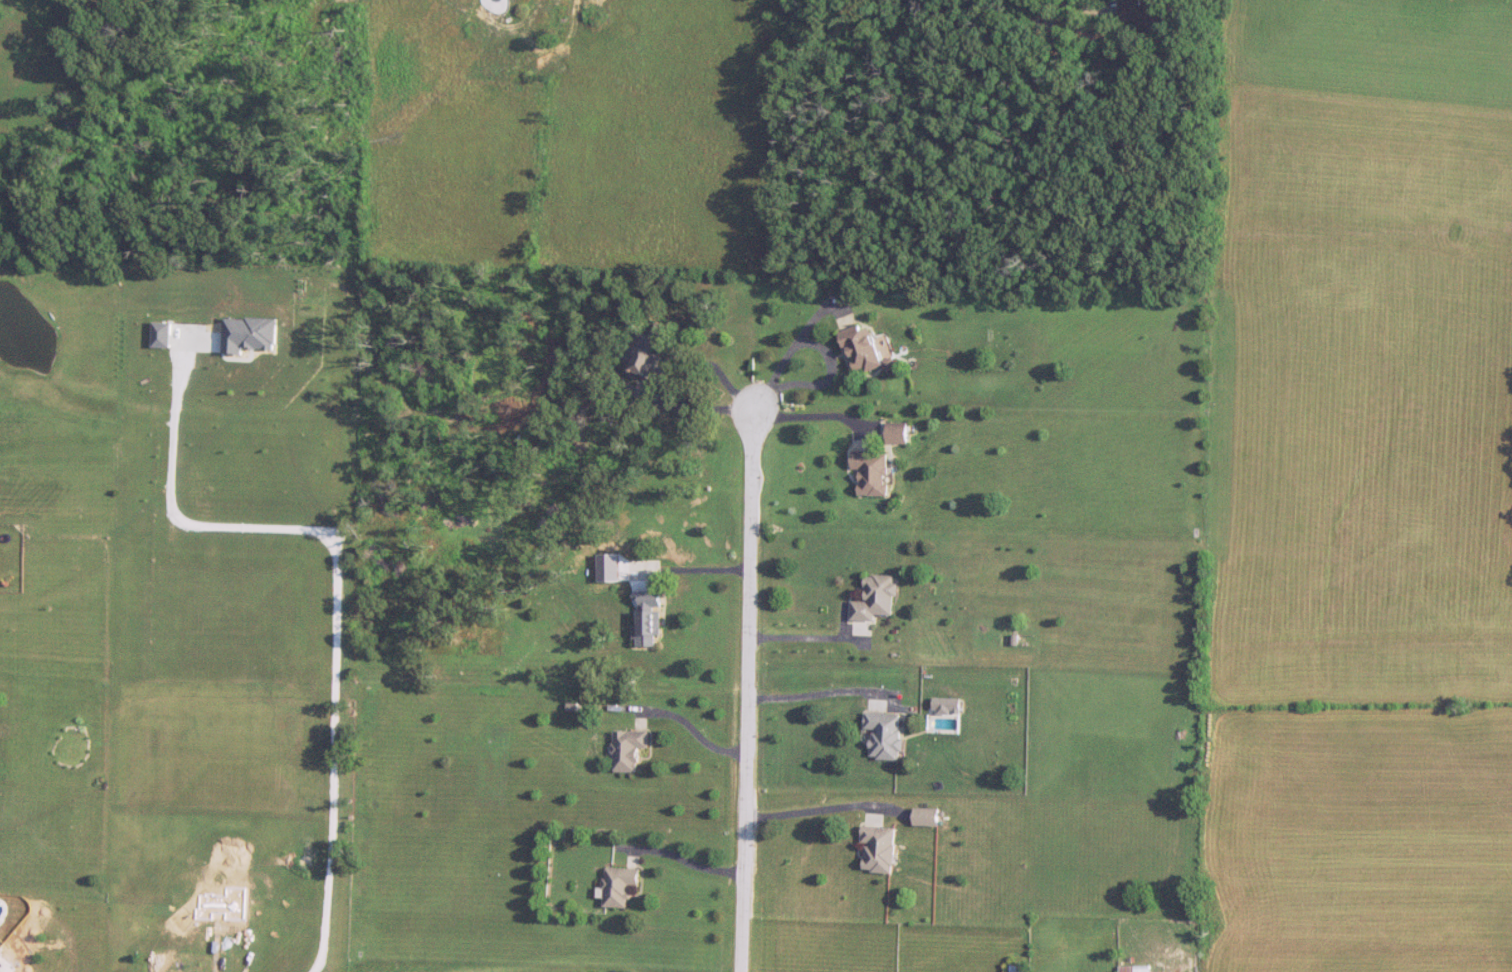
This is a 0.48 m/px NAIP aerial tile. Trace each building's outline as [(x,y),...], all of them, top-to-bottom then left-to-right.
[(630,372),(653,382),(674,331),(656,323),(650,337),(638,332),(626,361),(633,364),(630,372)] [(882,367),(869,324),(841,332),(854,375),(882,367)] [(907,424),(888,424),(888,443),(907,443),(907,424)] [(853,471),(860,471),(860,496),(888,496),(888,453),(853,453),(853,471)] [(875,622),(875,616),(896,616),(896,576),(865,576),(866,602),(851,602),(851,622),(875,622)] [(639,592),(640,647),(661,647),(661,592),(639,592)] [(873,760),(902,760),(903,714),(866,713),(866,730),(874,730),(873,760)] [(615,732),(615,772),(639,772),(639,749),(650,749),(650,732),(615,732)] [(916,825),(940,825),(940,809),(916,809),(916,825)] [(895,874),(897,828),(864,826),(863,843),(867,843),(866,873),(895,874)] [(630,908),(631,886),(641,887),(642,869),(607,868),(606,907),(630,908)] [(201,921),(216,921),(216,904),(201,904),(201,921)] [(153,957),(153,971),(201,971),(201,957),(153,957)]
